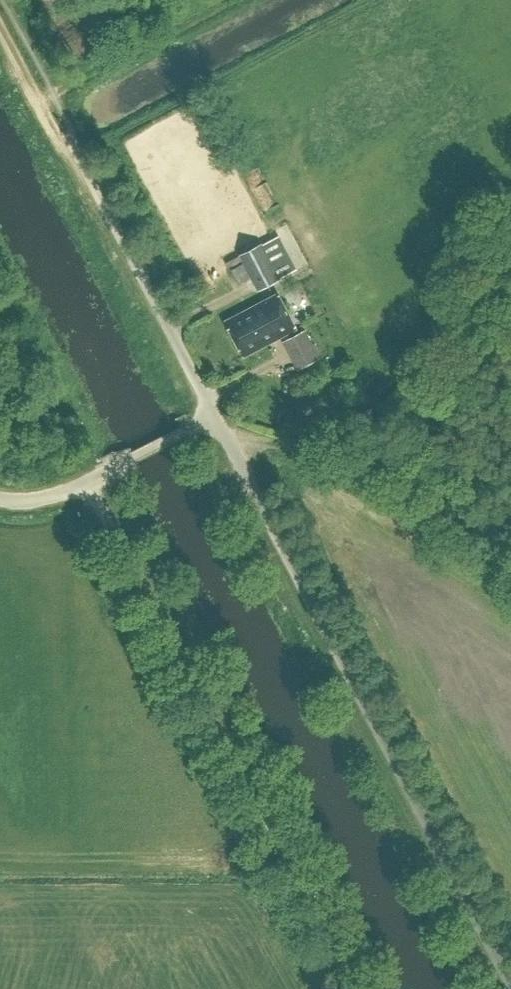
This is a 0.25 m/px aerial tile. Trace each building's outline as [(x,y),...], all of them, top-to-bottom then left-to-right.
[(263,243),(282,278),(297,270),(278,235),(263,243)] [(258,291),(282,278),(263,243),(239,256),(258,291)] [(244,353),(282,333),(266,302),(228,321),(244,353)] [(298,370),(321,358),(306,330),(283,342),(298,370)]
